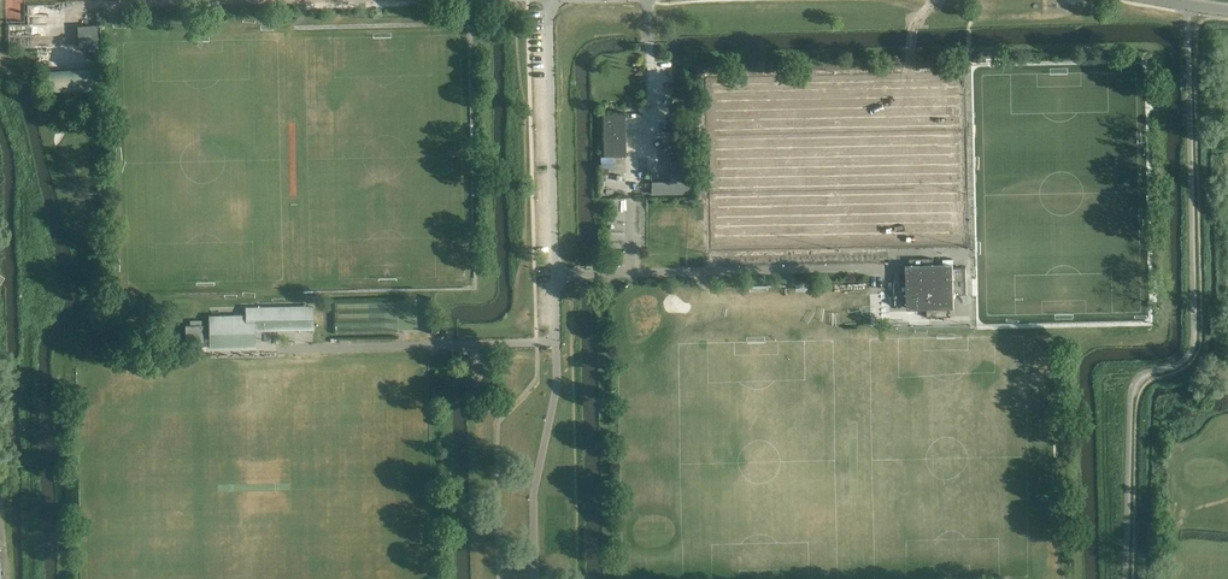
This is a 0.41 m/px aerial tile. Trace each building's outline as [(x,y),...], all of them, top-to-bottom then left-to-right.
[(79,48),(99,47),(97,24),(77,25),(79,48)] [(52,91),(101,90),(100,69),(51,71),(52,91)] [(626,156),(625,137),(625,112),(603,113),(604,156),(626,156)] [(672,180),(657,180),(657,193),(693,193),(693,160),(672,160),(672,180)] [(954,303),(954,295),(967,294),(966,267),(953,268),(953,264),(934,265),(933,258),(910,259),(910,265),(906,265),(907,282),(894,282),(894,306),(907,306),(908,309),(927,309),(927,317),(951,317),(951,303),(954,303)] [(247,320),(210,321),(210,344),(247,343),(247,330),(305,329),(305,307),(246,308),(247,320)] [(205,336),(205,325),(189,325),(189,336),(205,336)]
